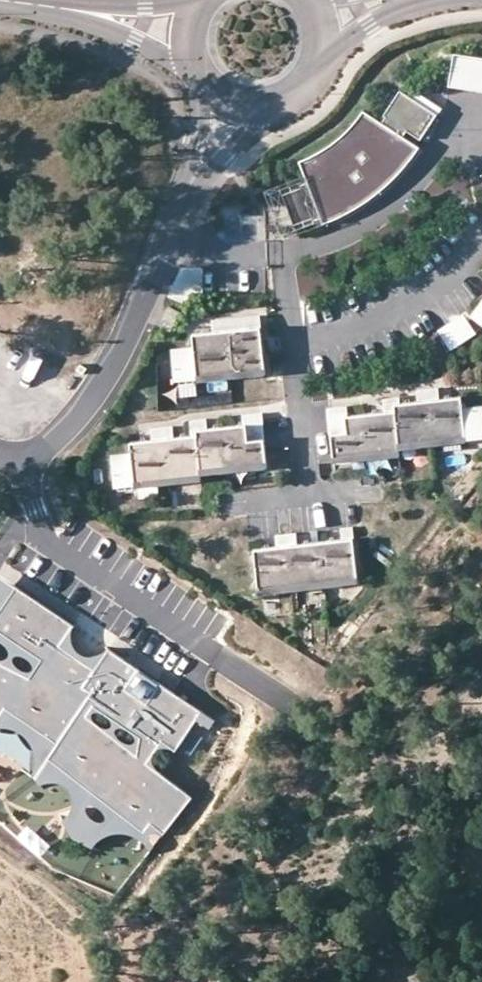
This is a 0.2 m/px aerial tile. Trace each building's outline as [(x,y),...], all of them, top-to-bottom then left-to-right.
[(458,54),(453,87),(481,91),(481,58),(458,54)] [(281,189),(296,230),(315,223),(314,221),(321,218),(323,224),(340,217),(360,205),(378,193),(400,173),(411,159),(419,148),(403,137),(407,131),(420,139),(438,114),(401,90),(384,115),(386,117),(382,123),(364,111),(350,129),(334,142),(319,153),(300,161),(307,181),(301,184),(300,182),(281,189)] [(200,267),(179,267),(166,295),(184,304),(190,293),(200,293),(200,267)] [(474,316),(481,322),(481,305),(474,316)] [(461,312),(435,328),(448,349),(474,332),(461,312)] [(225,319),(230,372),(266,368),(262,327),(241,329),(240,318),(225,319)] [(173,351),(176,377),(230,372),(225,319),(213,320),(214,332),(193,334),(195,349),(173,351)] [(432,440),(481,435),(481,411),(481,407),(463,409),(462,396),(439,399),(438,388),(427,389),(432,440)] [(394,398),(398,443),(432,440),(427,389),(417,390),(418,401),(400,403),(400,398),(394,398)] [(365,414),(368,453),(399,450),(398,443),(394,398),(384,399),(385,412),(365,414)] [(330,408),(334,457),(368,453),(365,414),(347,415),(347,407),(330,408)] [(229,427),(234,465),(267,462),(261,413),(245,415),(246,425),(229,427)] [(195,420),(200,469),(234,465),(229,427),(207,428),(206,419),(195,420)] [(168,478),(201,474),(200,469),(195,420),(191,421),(192,436),(174,438),(173,427),(163,428),(168,478)] [(116,483),(168,478),(163,428),(152,429),(153,440),(131,442),(132,455),(113,457),(116,483)] [(445,470),(467,464),(463,450),(442,455),(445,470)] [(343,540),(320,542),(324,581),(358,577),(353,529),(342,530),(343,540)] [(296,534),(287,535),(292,585),(324,581),(320,542),(297,545),(296,534)] [(277,546),(254,549),(258,589),(292,585),(287,535),(276,536),(277,546)] [(0,575),(0,611),(17,586),(0,575)] [(139,669),(109,648),(95,669),(60,646),(74,625),(17,586),(0,611),(0,631),(42,659),(30,677),(0,662),(0,716),(6,708),(58,744),(49,758),(144,832),(151,824),(164,834),(192,798),(161,773),(148,763),(162,741),(176,750),(197,720),(203,712),(161,683),(148,703),(126,689),(139,669)] [(72,634),(74,625),(60,646),(95,669),(109,648),(102,653),(95,656),(88,656),(82,654),(77,649),(73,641),(72,634)] [(30,677),(42,659),(0,631),(0,638),(3,640),(8,643),(10,646),(11,651),(10,655),(7,657),(3,658),(0,657),(0,662),(30,677)] [(148,703),(161,683),(157,687),(152,690),(146,690),(142,689),(138,685),(136,680),(136,675),(139,669),(126,689),(148,703)] [(58,744),(6,708),(0,716),(0,727),(4,727),(11,728),(19,731),(24,734),(28,738),(32,743),(35,752),(36,763),(35,769),(33,775),(36,777),(41,784),(48,782),(56,782),(64,784),(69,788),(73,796),(74,800),(73,805),(69,814),(63,820),(74,838),(93,847),(98,842),(106,836),(114,833),(123,833),(130,834),(138,838),(145,844),(151,851),(154,846),(152,844),(150,840),(149,837),(150,834),(153,833),(155,833),(159,834),(162,836),(164,834),(151,824),(144,832),(49,758),(58,744)] [(216,721),(203,712),(197,720),(210,729),(216,721)] [(176,751),(176,750),(162,741),(148,763),(161,773),(161,772),(156,768),(154,764),(154,757),(156,753),(159,749),(164,747),(170,748),(176,751)]
